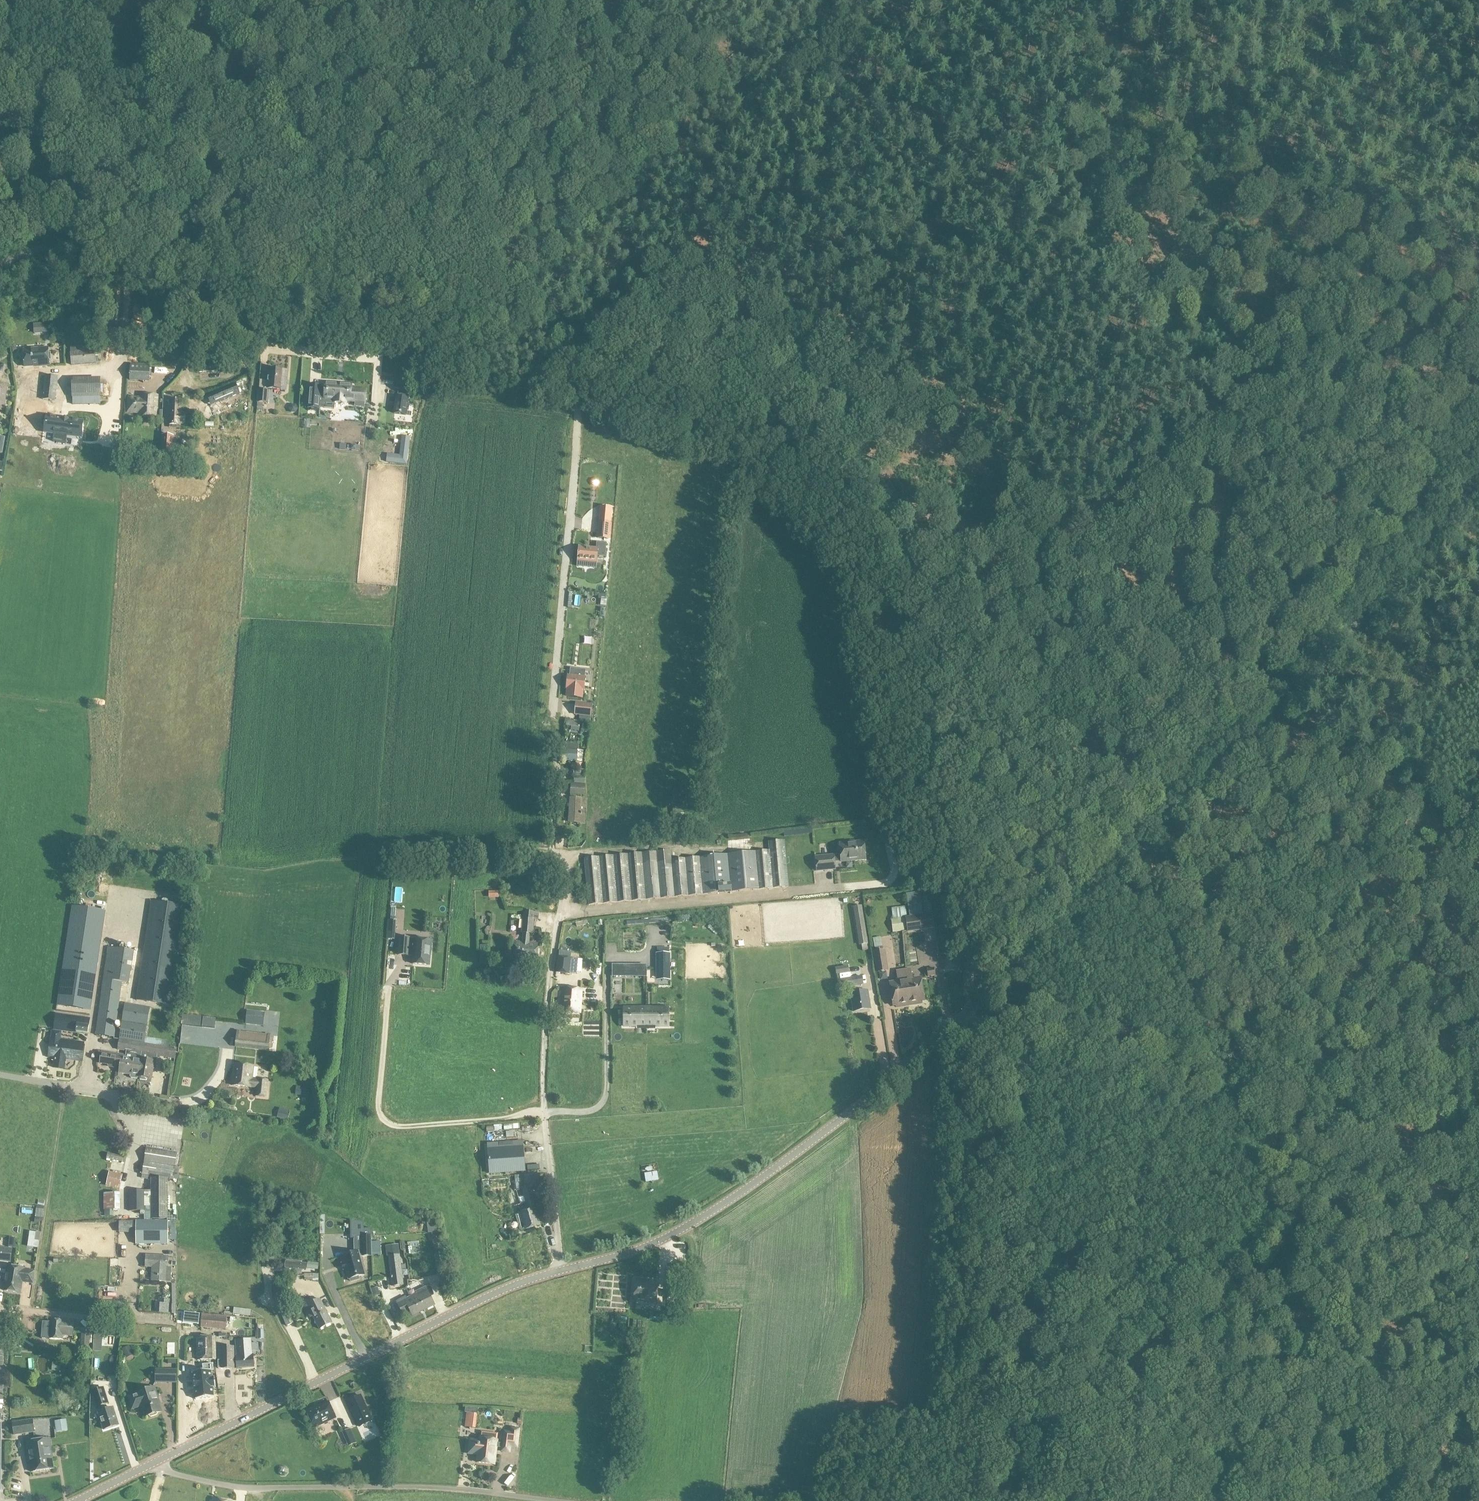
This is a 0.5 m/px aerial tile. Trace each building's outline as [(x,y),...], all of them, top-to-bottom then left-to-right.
[(70,347),(72,365),(97,363),(95,345),(70,347)] [(23,350),(24,366),(38,365),(38,366),(49,365),(48,348),(23,350)] [(199,373),(226,370),(225,362),(198,365),(199,373)] [(131,379),(150,381),(151,366),(132,364),(131,379)] [(286,391),(288,372),(270,370),(268,389),(286,391)] [(56,401),(58,377),(45,376),(42,400),(56,401)] [(100,378),(71,379),(72,398),(101,397),(101,396),(105,396),(104,379),(100,379),(100,378)] [(257,403),(257,408),(262,408),(262,403),(268,403),(269,390),(266,390),(267,380),(260,380),(259,389),(258,389),(257,403)] [(325,399),(334,400),(334,402),(346,403),(346,401),(365,402),(366,390),(354,389),(354,392),(351,392),(351,385),(326,383),(325,390),(320,389),(320,386),(310,386),(308,408),(319,409),(320,401),(325,402),(325,399)] [(220,402),(240,393),(235,384),(215,392),(220,402)] [(409,410),(409,405),(407,405),(408,399),(407,399),(408,392),(398,391),(397,397),(396,397),(394,413),(406,415),(407,409),(409,410)] [(127,411),(138,412),(138,416),(155,418),(156,403),(157,403),(158,395),(140,394),(140,397),(128,397),(127,411)] [(180,426),(180,425),(185,425),(186,415),(181,415),(181,401),(171,400),(169,425),(180,426)] [(66,416),(49,414),(47,432),(59,433),(59,437),(68,438),(71,438),(72,434),(87,435),(89,419),(75,418),(74,419),(66,418),(66,416)] [(172,456),(173,437),(163,436),(162,455),(172,456)] [(598,538),(608,539),(610,524),(599,523),(598,538)] [(604,556),(606,544),(597,543),(597,549),(579,547),(578,561),(596,562),(597,555),(604,556)] [(579,672),(570,671),(570,677),(568,677),(567,689),(568,689),(568,697),(581,698),(582,690),(583,691),(585,679),(579,678),(579,672)] [(593,705),(576,703),(575,715),(591,717),(593,705)] [(560,760),(577,762),(578,751),(561,749),(560,760)] [(584,784),(571,783),(570,794),(583,795),(584,784)] [(673,790),(673,800),(696,801),(696,791),(673,790)] [(585,815),(580,814),(581,799),(570,798),(569,823),(584,824),(585,815)] [(668,851),(643,853),(584,859),(588,906),(788,887),(784,841),(768,842),(769,851),(671,859),(671,857),(668,851)] [(841,862),(865,860),(863,842),(840,844),(841,862)] [(834,854),(815,856),(816,872),(835,870),(834,854)] [(185,906),(151,901),(137,1000),(171,1005),(185,906)] [(57,1005),(91,1010),(106,910),(72,905),(57,1005)] [(851,909),(852,915),(854,914),(859,945),(865,944),(859,907),(851,909)] [(711,917),(711,910),(681,911),(681,918),(711,917)] [(909,932),(934,928),(932,916),(907,920),(909,932)] [(908,930),(907,918),(893,920),(891,920),(893,933),(908,930)] [(523,920),(521,933),(532,935),(534,921),(523,920)] [(529,937),(523,936),(522,942),(515,942),(514,947),(509,946),(508,955),(513,956),(512,960),(537,963),(538,944),(528,943),(529,937)] [(943,947),(941,936),(929,938),(930,949),(943,947)] [(431,941),(415,940),(414,941),(410,940),(410,938),(400,937),(398,955),(408,956),(408,955),(413,955),(413,964),(429,965),(431,941)] [(114,1040),(119,1002),(121,992),(128,993),(134,951),(108,947),(95,1037),(114,1040)] [(490,964),(490,947),(480,947),(479,964),(490,964)] [(656,954),(656,975),(670,975),(670,954),(669,954),(669,948),(657,948),(657,954),(656,954)] [(887,971),(884,951),(874,953),(877,972),(887,971)] [(555,973),(569,975),(571,959),(557,957),(555,973)] [(922,968),(930,966),(928,959),(921,961),(922,968)] [(612,977),(624,977),(624,966),(612,966),(612,977)] [(920,979),(913,980),(911,968),(903,969),(909,1006),(921,1004),(921,1001),(923,1001),(920,979)] [(896,970),(898,983),(889,984),(893,1006),(896,1005),(896,1008),(909,1006),(903,969),(896,970)] [(861,976),(837,980),(838,988),(862,984),(861,976)] [(638,991),(638,985),(626,985),(626,996),(649,997),(649,991),(638,991)] [(562,989),(561,1012),(580,1013),(581,990),(562,989)] [(869,1009),(866,991),(851,994),(854,1012),(869,1009)] [(145,1038),(150,1007),(125,1003),(117,1050),(141,1055),(140,1060),(154,1062),(153,1070),(155,1070),(157,1057),(175,1059),(177,1048),(168,1046),(169,1041),(145,1038)] [(637,1024),(646,1024),(646,1008),(624,1008),(624,1014),(623,1014),(623,1021),(624,1021),(624,1026),(637,1026),(637,1024)] [(668,1008),(646,1008),(646,1024),(655,1024),(655,1026),(668,1026),(668,1021),(669,1021),(669,1014),(668,1014),(668,1008)] [(265,1012),(247,1010),(245,1024),(263,1026),(265,1012)] [(90,1019),(56,1014),(54,1030),(88,1035),(90,1019)] [(202,1017),(183,1015),(182,1025),(201,1027),(202,1017)] [(216,1019),(203,1017),(202,1026),(214,1028),(216,1019)] [(52,1030),(51,1039),(49,1057),(55,1058),(53,1068),(64,1069),(65,1057),(74,1058),(73,1060),(81,1061),(84,1043),(61,1040),(62,1031),(52,1030)] [(270,1034),(237,1030),(235,1047),(269,1051),(270,1034)] [(122,1058),(123,1055),(101,1052),(99,1063),(107,1065),(108,1067),(112,1067),(114,1065),(120,1066),(121,1066),(121,1065),(123,1065),(124,1059),(122,1058)] [(137,1077),(138,1077),(138,1076),(140,1061),(124,1059),(123,1065),(121,1065),(121,1066),(120,1066),(119,1073),(130,1075),(129,1077),(130,1078),(136,1079),(137,1078),(137,1077)] [(138,1076),(138,1077),(138,1078),(140,1080),(146,1081),(147,1080),(147,1078),(151,1079),(153,1070),(154,1062),(140,1060),(140,1061),(138,1076)] [(253,1067),(234,1065),(232,1086),(257,1089),(256,1096),(266,1098),(268,1081),(252,1079),(253,1067)] [(310,1087),(296,1086),(295,1094),(308,1096),(310,1087)] [(172,1112),(170,1120),(178,1122),(180,1114),(172,1112)] [(144,1160),(174,1165),(176,1152),(146,1147),(144,1160)] [(489,1174),(525,1172),(523,1148),(488,1150),(489,1174)] [(142,1173),(172,1177),(174,1165),(144,1160),(142,1173)] [(122,1175),(109,1172),(106,1185),(119,1188),(122,1175)] [(645,1174),(646,1182),(658,1180),(657,1172),(645,1174)] [(516,1190),(522,1190),(528,1212),(518,1214),(521,1223),(523,1223),(525,1229),(539,1225),(534,1210),(536,1210),(530,1189),(539,1188),(537,1174),(514,1176),(516,1190)] [(167,1180),(151,1180),(151,1219),(167,1219),(167,1180)] [(143,1210),(143,1190),(128,1190),(128,1210),(143,1210)] [(117,1195),(106,1195),(106,1205),(116,1205),(117,1195)] [(347,1218),(348,1229),(359,1228),(358,1217),(347,1218)] [(427,1221),(428,1233),(437,1232),(435,1219),(427,1221)] [(137,1221),(136,1221),(136,1228),(136,1244),(168,1244),(168,1221),(137,1221)] [(372,1254),(381,1254),(380,1241),(371,1241),(372,1254)] [(10,1262),(12,1249),(0,1247),(0,1261),(10,1262)] [(419,1271),(418,1251),(405,1251),(405,1271),(419,1271)] [(436,1265),(440,1277),(449,1274),(443,1251),(434,1254),(437,1265),(436,1265)] [(364,1275),(358,1252),(341,1257),(342,1264),(344,1270),(346,1269),(349,1279),(350,1279),(351,1282),(359,1279),(358,1277),(364,1275)] [(399,1255),(389,1256),(392,1286),(403,1285),(401,1270),(405,1270),(405,1265),(401,1265),(399,1255)] [(147,1267),(152,1267),(151,1281),(167,1282),(168,1257),(148,1256),(147,1267)] [(668,1265),(666,1285),(678,1286),(680,1266),(668,1265)] [(26,1283),(33,1284),(35,1272),(24,1270),(25,1269),(8,1267),(4,1291),(21,1293),(23,1281),(26,1282),(26,1283)] [(635,1281),(634,1301),(656,1302),(657,1282),(635,1281)] [(417,1295),(413,1296),(407,1300),(405,1297),(396,1302),(403,1316),(410,1312),(412,1316),(434,1305),(425,1287),(415,1292),(417,1295)] [(301,1302),(296,1290),(286,1295),(291,1307),(301,1302)] [(320,1299),(304,1307),(308,1314),(310,1313),(319,1329),(332,1323),(320,1299)] [(281,1314),(286,1326),(293,1323),(288,1311),(281,1314)] [(183,1322),(198,1324),(199,1314),(184,1312),(183,1322)] [(201,1314),(200,1328),(226,1330),(226,1328),(237,1329),(237,1325),(237,1321),(239,1321),(239,1317),(227,1316),(201,1314)] [(73,1336),(74,1322),(64,1321),(50,1320),(49,1338),(63,1339),(63,1335),(73,1336)] [(114,1336),(115,1324),(94,1323),(93,1351),(101,1351),(102,1335),(114,1336)] [(82,1329),(81,1344),(89,1345),(89,1342),(93,1343),(94,1327),(90,1329),(82,1329)] [(212,1332),(193,1332),(192,1356),(212,1357),(212,1332)] [(250,1340),(235,1341),(237,1357),(236,1357),(237,1368),(254,1367),(253,1355),(252,1355),(250,1340)] [(167,1342),(168,1354),(176,1354),(176,1342),(167,1342)] [(232,1361),(234,1361),(233,1347),(218,1347),(219,1369),(217,1369),(217,1374),(226,1374),(226,1368),(232,1368),(232,1361)] [(175,1370),(155,1370),(155,1382),(175,1382),(175,1370)] [(210,1374),(196,1374),(196,1394),(210,1394),(210,1374)] [(149,1417),(151,1417),(156,1415),(157,1414),(157,1413),(161,1412),(157,1399),(158,1399),(154,1388),(137,1393),(137,1394),(128,1397),(132,1410),(141,1406),(145,1417),(149,1416),(149,1417)] [(103,1412),(98,1413),(104,1430),(118,1426),(112,1409),(107,1411),(105,1405),(108,1404),(103,1389),(91,1393),(96,1408),(101,1406),(103,1412)] [(360,1396),(348,1402),(359,1427),(372,1421),(360,1396)] [(328,1402),(306,1412),(314,1428),(335,1418),(328,1402)] [(477,1414),(469,1413),(467,1427),(476,1428),(477,1414)] [(33,1419),(12,1421),(13,1435),(34,1433),(33,1419)] [(56,1422),(57,1430),(67,1429),(66,1420),(56,1422)] [(255,1426),(248,1427),(250,1438),(253,1437),(253,1441),(258,1439),(255,1426)] [(498,1447),(505,1448),(504,1451),(512,1451),(512,1446),(519,1446),(521,1429),(514,1428),(513,1432),(507,1431),(505,1443),(499,1443),(499,1441),(482,1439),(482,1441),(473,1440),(471,1454),(481,1455),(480,1462),(497,1464),(498,1447)] [(31,1472),(53,1469),(51,1453),(52,1453),(50,1439),(27,1442),(31,1472)] [(296,1467),(297,1476),(316,1473),(314,1464),(296,1467)] [(271,1467),(270,1473),(286,1475),(287,1469),(271,1467)]
